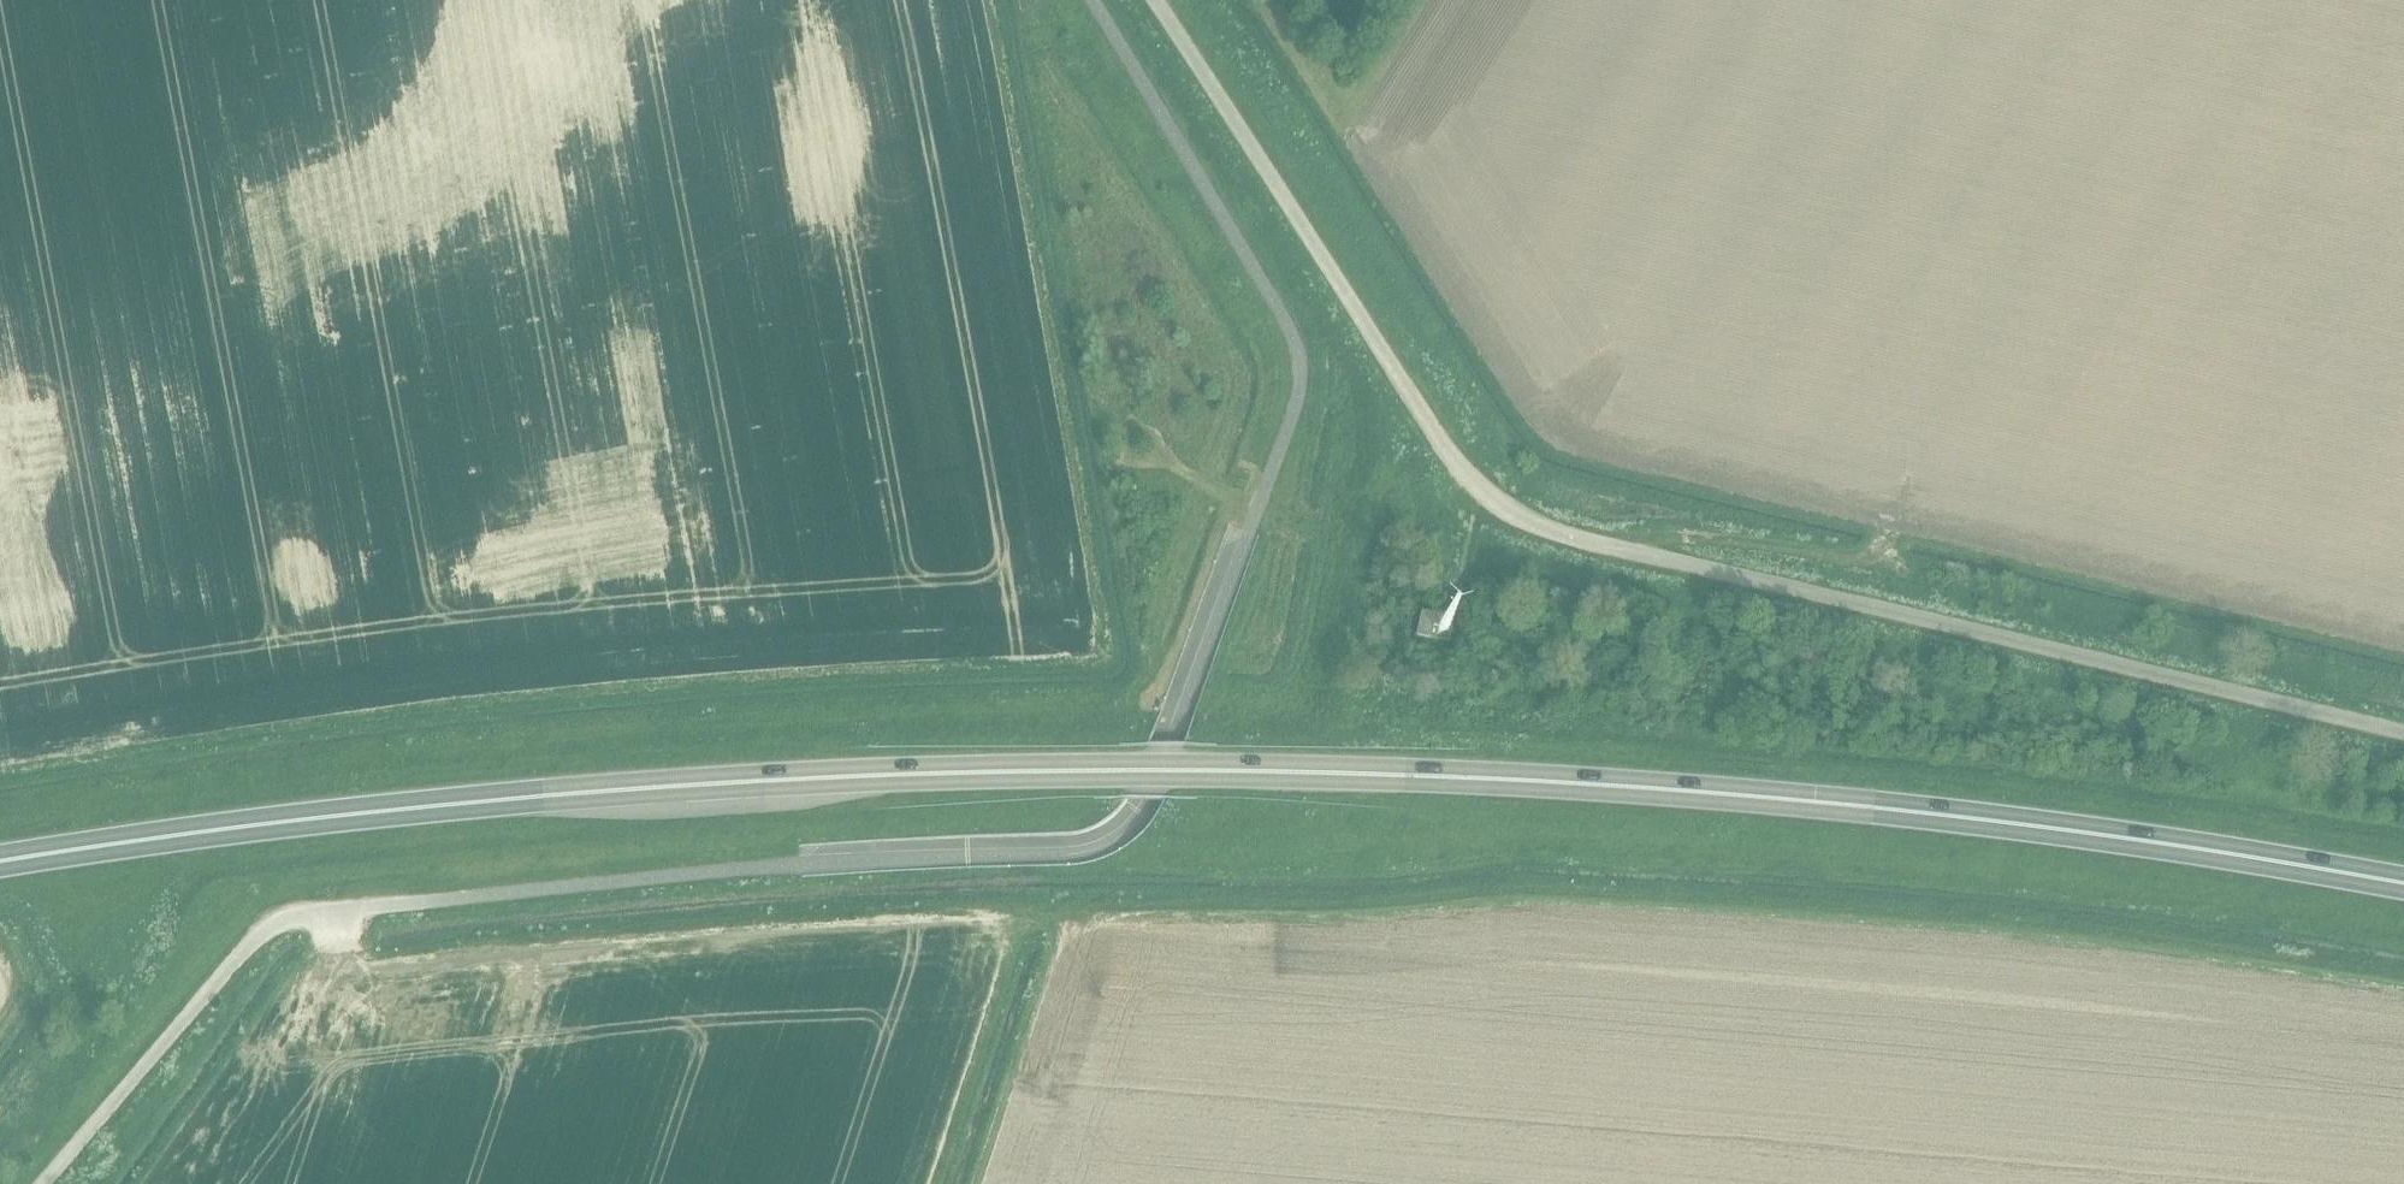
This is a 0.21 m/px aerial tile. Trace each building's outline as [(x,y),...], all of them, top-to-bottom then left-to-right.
[(1420,611),(1415,634),(1429,638),(1434,614),(1420,611)]
